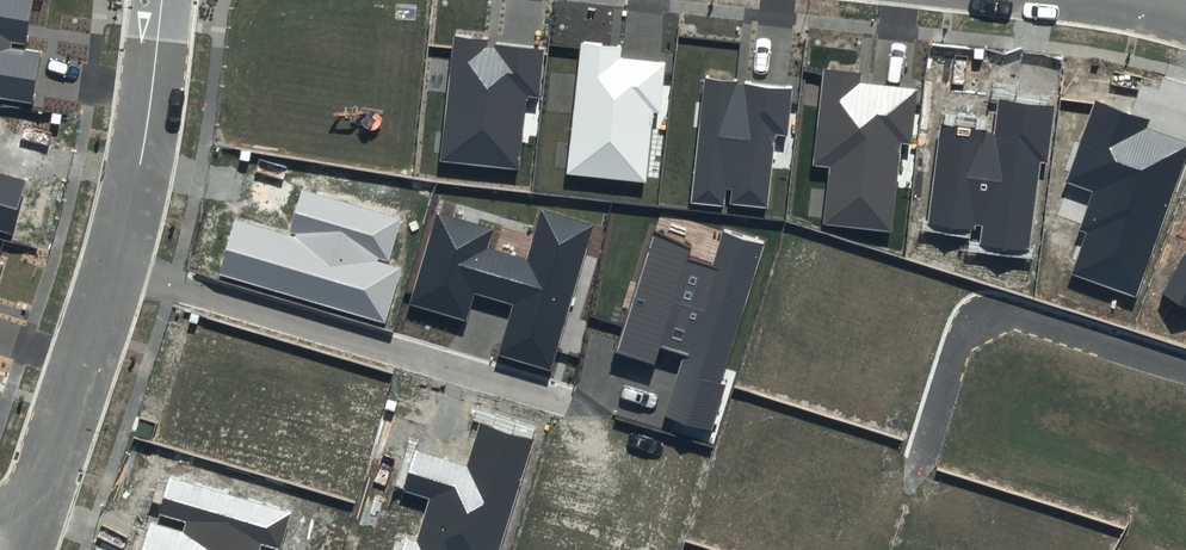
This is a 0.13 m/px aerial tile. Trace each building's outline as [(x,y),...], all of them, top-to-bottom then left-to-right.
[(33,105),(42,54),(10,48),(11,42),(27,45),(34,0),(0,0),(0,100),(33,105)] [(539,97),(544,49),(496,44),(496,48),(487,47),(488,38),(452,34),(439,162),(519,170),(526,96),(539,97)] [(623,48),(581,43),(567,174),(647,183),(654,114),(661,115),(667,63),(622,58),(623,48)] [(912,143),(917,88),(861,82),(862,72),(822,68),(812,166),(829,168),(823,225),(891,232),(901,141),(912,143)] [(794,89),(703,78),(688,204),(724,209),(726,189),(733,190),(731,203),(766,207),(775,135),(788,137),(794,89)] [(1048,163),(1056,105),(998,98),(994,131),(942,125),(930,223),(975,229),(976,225),(982,226),(979,245),(1029,251),(1040,162),(1048,163)] [(1096,100),(1068,181),(1093,190),(1079,230),(1086,233),(1071,276),(1137,299),(1185,159),(1185,142),(1146,128),(1150,119),(1096,100)] [(11,235),(27,180),(0,172),(0,232),(11,235)] [(401,219),(302,190),(289,234),(235,219),(218,275),(385,324),(401,270),(387,265),(401,219)] [(494,228),(436,211),(408,304),(466,322),(475,293),(515,305),(500,355),(550,370),(594,224),(543,209),(527,260),(488,248),(494,228)] [(721,384),(766,243),(721,229),(710,263),(692,257),(693,249),(657,233),(619,351),(652,361),(658,342),(689,352),(669,415),(711,428),(725,385),(721,384)] [(1164,295),(1185,306),(1185,252),(1164,295)] [(481,423),(467,467),(417,452),(405,491),(430,499),(418,541),(404,537),(400,549),(499,549),(533,439),(481,423)] [(171,478),(160,513),(187,521),(184,533),(150,523),(142,549),(260,549),(261,545),(279,549),(281,549),(292,513),(171,478)]
